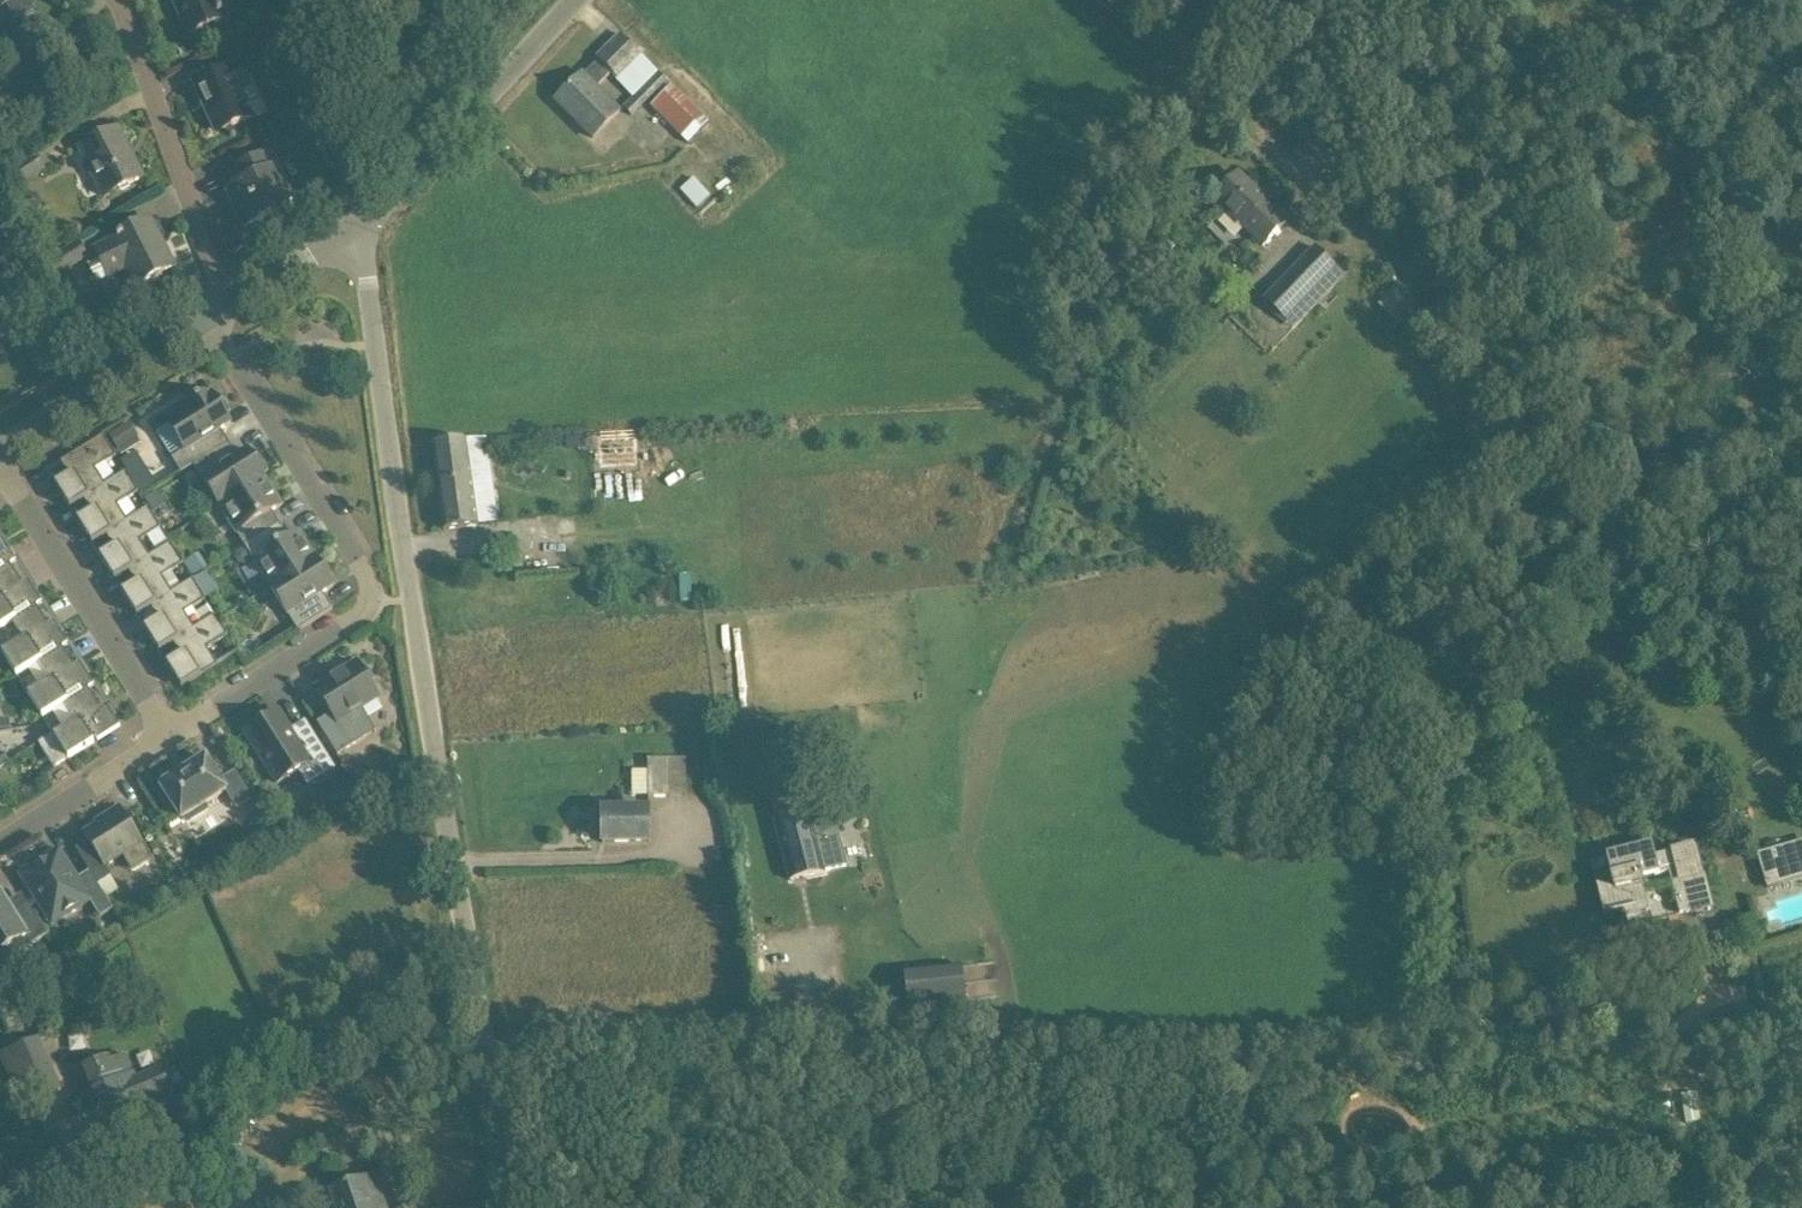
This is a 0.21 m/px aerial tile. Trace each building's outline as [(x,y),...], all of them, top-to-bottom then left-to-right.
[(2,7),(8,4),(16,21),(38,10),(33,0),(0,0),(0,2),(2,7)] [(199,32),(231,17),(223,0),(171,0),(188,37),(199,32)] [(261,39),(264,46),(278,40),(274,33),(261,39)] [(594,139),(621,112),(597,89),(610,75),(634,99),(624,109),(631,116),(667,80),(621,35),(597,59),(599,60),(584,75),(582,74),(556,100),(594,139)] [(252,87),(240,62),(194,84),(216,131),(231,124),(232,127),(254,117),(242,91),(252,87)] [(689,144),(702,131),(710,123),(672,85),(651,106),(683,138),(689,144)] [(119,129),(80,149),(105,196),(143,177),(119,129)] [(237,185),(227,190),(244,228),(290,207),(288,201),(294,198),(272,152),(229,172),(229,173),(231,172),(237,185)] [(1263,246),(1287,222),(1239,175),(1215,199),(1263,246)] [(113,241),(94,250),(99,259),(88,265),(97,283),(108,277),(109,279),(128,270),(136,287),(175,267),(151,220),(112,240),(113,241)] [(52,261),(58,271),(87,255),(82,245),(52,261)] [(1266,299),(1283,316),(1287,320),(1336,269),(1315,248),(1266,299)] [(3,281),(0,289),(6,300),(21,292),(12,276),(3,281)] [(1415,309),(1394,289),(1379,305),(1399,324),(1415,309)] [(221,430),(231,424),(226,415),(229,412),(219,397),(216,399),(211,392),(205,396),(203,392),(188,402),(190,405),(184,409),(186,413),(168,424),(169,425),(156,433),(182,473),(194,466),(229,443),(221,430)] [(119,453),(141,441),(130,422),(109,433),(119,453)] [(601,448),(602,464),(637,463),(636,447),(635,432),(600,433),(601,448)] [(70,476),(56,485),(71,509),(85,500),(107,486),(106,485),(96,469),(117,456),(104,436),(62,463),(70,476)] [(589,438),(579,438),(579,449),(589,449),(589,438)] [(479,526),(467,440),(432,445),(444,531),(479,526)] [(237,457),(229,443),(194,466),(220,506),(265,478),(263,475),(267,472),(257,457),(254,459),(248,450),(237,457)] [(92,512),(78,520),(93,544),(107,536),(129,522),(128,520),(118,505),(139,492),(127,472),(106,485),(107,486),(85,500),(92,512)] [(150,474),(135,483),(142,495),(157,485),(150,474)] [(265,478),(220,506),(245,547),(280,525),(272,512),(282,505),(265,478)] [(159,495),(147,502),(155,514),(166,507),(159,495)] [(114,548),(100,556),(115,580),(129,572),(151,558),(150,556),(141,541),(162,528),(149,507),(128,520),(129,522),(107,536),(114,548)] [(271,588),(317,559),(299,532),(289,538),(280,525),(245,547),(271,588)] [(12,565),(17,561),(3,539),(0,541),(0,572),(12,565)] [(137,583),(123,592),(138,616),(152,607),(174,594),(173,592),(163,577),(184,564),(171,543),(150,556),(151,558),(129,572),(137,583)] [(205,572),(196,556),(184,564),(194,579),(205,572)] [(318,562),(317,559),(271,588),(299,632),(333,610),(323,593),(334,587),(328,578),(332,576),(322,560),(318,562)] [(38,606),(43,602),(29,580),(24,584),(12,565),(0,572),(0,630),(38,606)] [(159,619),(145,628),(160,652),(174,643),(196,630),(195,628),(185,613),(206,600),(194,579),(173,592),(174,594),(152,607),(159,619)] [(0,630),(0,649),(17,676),(63,647),(69,644),(55,621),(49,625),(38,606),(0,630)] [(181,655),(167,664),(182,688),(218,665),(208,648),(229,635),(216,615),(195,628),(196,630),(174,643),(181,655)] [(17,676),(43,718),(89,689),(95,685),(81,663),(75,666),(63,647),(17,676)] [(360,666),(358,663),(316,689),(332,714),(318,723),(338,756),(365,739),(361,732),(373,725),(362,708),(380,697),(370,682),(374,679),(364,663),(360,666)] [(101,708),(89,689),(43,718),(53,734),(69,759),(95,743),(93,740),(97,738),(98,740),(121,727),(107,704),(101,708)] [(246,733),(278,784),(299,770),(309,785),(336,768),(307,722),(292,731),(280,712),(246,733)] [(12,730),(10,718),(0,720),(0,732),(12,730)] [(54,768),(69,759),(53,734),(39,743),(54,768)] [(0,758),(0,767),(10,760),(6,754),(0,758)] [(252,799),(235,773),(221,781),(207,758),(161,787),(163,790),(158,793),(169,811),(174,808),(183,821),(228,792),(238,808),(252,799)] [(687,797),(687,758),(648,758),(649,797),(668,797),(687,797)] [(355,800),(347,787),(335,795),(343,808),(355,800)] [(776,819),(792,879),(824,872),(848,867),(833,807),(808,813),(808,812),(806,812),(802,796),(776,803),(776,804),(780,818),(776,819)] [(90,871),(99,885),(112,876),(106,866),(123,855),(133,872),(153,859),(143,843),(121,807),(106,817),(108,820),(84,834),(89,842),(76,850),(90,871)] [(651,842),(651,830),(650,809),(603,810),(603,843),(651,842)] [(1758,855),(1768,889),(1801,879),(1801,849),(1800,842),(1758,855)] [(1690,915),(1711,910),(1694,846),(1654,856),(1651,845),(1644,847),(1621,853),(1607,856),(1610,870),(1594,875),(1605,916),(1611,915),(1610,914),(1623,911),(1625,916),(1648,910),(1640,880),(1669,872),(1680,914),(1689,912),(1690,915)] [(78,879),(64,857),(60,850),(20,874),(52,925),(91,901),(101,917),(114,909),(99,885),(90,871),(78,879)] [(0,890),(0,965),(48,935),(29,904),(14,913),(0,890)] [(962,967),(905,973),(908,1008),(966,1002),(962,967)] [(32,1104),(63,1090),(41,1038),(10,1051),(32,1104)] [(110,1054),(79,1069),(101,1121),(104,1119),(106,1123),(105,1124),(111,1140),(129,1132),(122,1116),(120,1117),(118,1113),(144,1102),(147,1108),(174,1097),(162,1068),(136,1079),(125,1053),(112,1058),(110,1054)] [(331,1190),(338,1207),(374,1207),(371,1201),(382,1197),(374,1175),(331,1190)]
